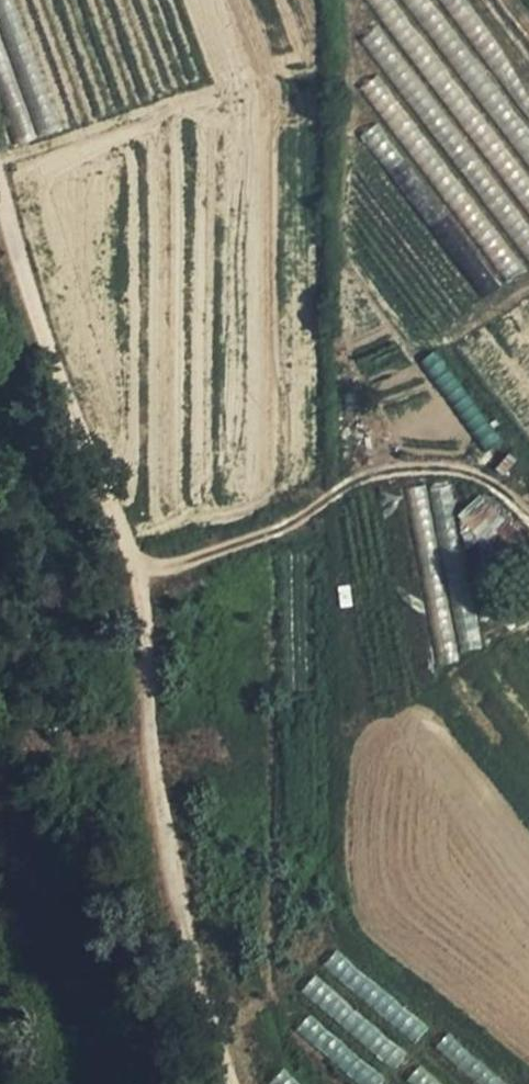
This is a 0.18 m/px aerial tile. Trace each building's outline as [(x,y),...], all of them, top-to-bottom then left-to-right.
[(493,500),(457,506),(463,539),(499,533),(493,500)] [(297,1033),(362,1083),(378,1083),(384,1077),(309,1017),(297,1033)] [(271,1079),(275,1083),(303,1083),(288,1065),(271,1079)]
